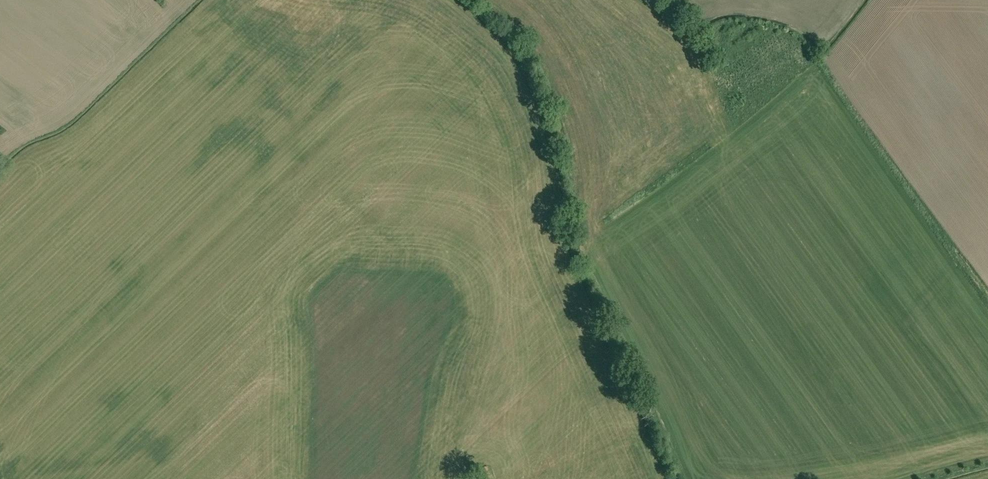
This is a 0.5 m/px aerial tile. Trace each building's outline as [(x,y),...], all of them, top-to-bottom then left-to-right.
[(480,469),(484,478),(492,478),(487,466),(480,469)]
